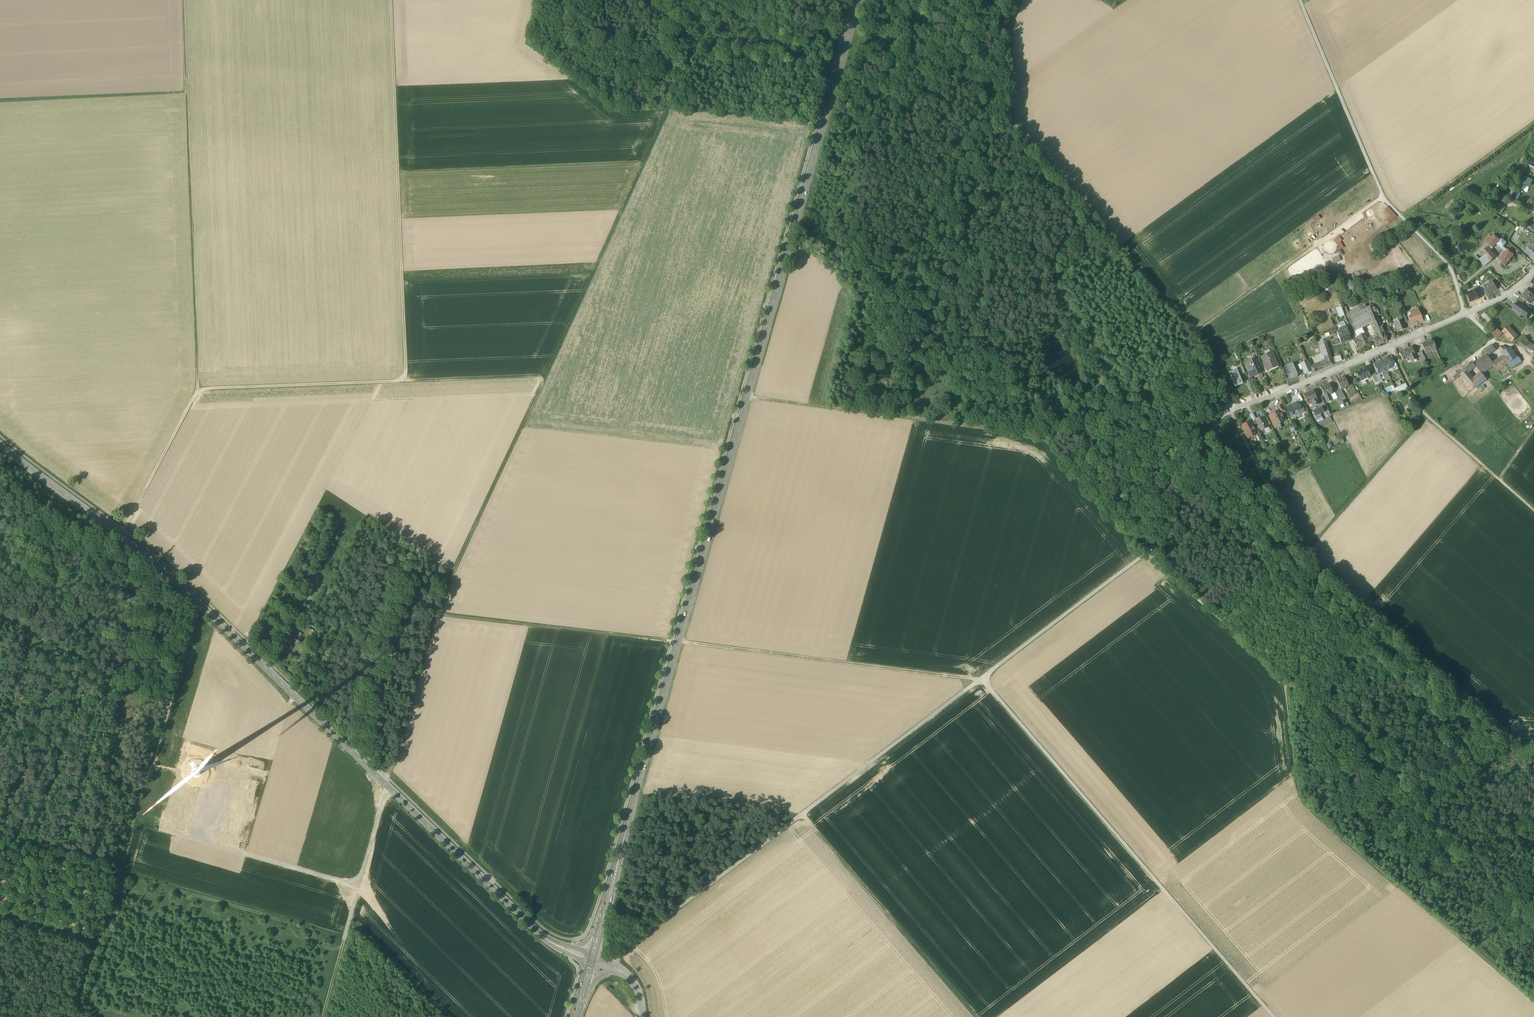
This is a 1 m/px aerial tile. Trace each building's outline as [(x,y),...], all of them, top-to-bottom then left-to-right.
[(1533,180),(1523,176),(1520,183),(1530,187),(1533,180)] [(1499,190),(1495,197),(1505,204),(1510,197),(1499,190)] [(1490,206),(1499,211),(1502,205),(1493,200),(1490,206)] [(1491,251),(1496,244),(1498,242),(1500,240),(1493,235),(1491,237),(1489,235),(1486,240),(1488,241),(1486,243),(1490,246),(1489,248),(1491,251)] [(1502,239),(1501,241),(1498,243),(1498,244),(1503,248),(1503,247),(1507,243),(1502,239)] [(1507,250),(1503,247),(1503,248),(1498,244),(1498,243),(1498,242),(1496,244),(1505,252),(1507,250)] [(1336,250),(1334,252),(1335,254),(1337,253),(1339,255),(1341,256),(1343,254),(1337,246),(1336,247),(1336,250)] [(1496,257),(1491,251),(1489,248),(1488,247),(1482,252),(1485,256),(1479,260),(1485,266),(1496,257)] [(1502,256),(1509,262),(1514,255),(1507,249),(1507,250),(1505,252),(1502,256)] [(1339,256),(1331,259),(1333,264),(1341,261),(1339,256)] [(1498,260),(1505,266),(1509,262),(1502,256),(1498,260)] [(1487,292),(1488,294),(1497,289),(1493,281),(1484,286),(1485,288),(1483,289),(1485,293),(1487,292)] [(1467,293),(1471,302),(1480,298),(1476,290),(1467,293)] [(1530,303),(1533,298),(1533,295),(1526,290),(1521,297),(1525,300),(1530,303)] [(1513,308),(1526,317),(1530,311),(1522,305),(1518,302),(1517,302),(1513,308)] [(1346,319),(1349,317),(1348,317),(1367,308),(1365,305),(1360,308),(1359,307),(1348,313),(1345,306),(1342,307),(1341,307),(1346,319)] [(1378,336),(1384,333),(1377,316),(1375,309),(1373,305),(1367,307),(1367,308),(1373,322),(1377,334),(1378,336)] [(1339,317),(1344,315),(1341,307),(1336,309),(1339,317)] [(1367,308),(1348,317),(1349,317),(1350,321),(1355,331),(1358,330),(1362,328),(1373,322),(1367,308)] [(1410,321),(1412,326),(1423,321),(1421,316),(1418,308),(1417,309),(1411,311),(1409,312),(1411,316),(1412,318),(1413,318),(1414,320),(1411,321),(1410,321)] [(1394,323),(1398,332),(1406,328),(1404,324),(1403,320),(1402,320),(1398,321),(1394,323)] [(1503,331),(1512,341),(1517,336),(1508,326),(1503,331)] [(1337,332),(1341,343),(1351,339),(1347,329),(1340,331),(1337,332)] [(1357,336),(1358,338),(1358,339),(1354,341),(1357,348),(1369,343),(1368,340),(1367,338),(1364,333),(1363,332),(1362,333),(1362,334),(1360,335),(1357,336)] [(1378,336),(1373,338),(1374,340),(1376,345),(1387,341),(1384,333),(1378,336)] [(1533,355),(1533,344),(1524,337),(1519,344),(1533,355)] [(1422,344),(1426,353),(1436,349),(1432,339),(1422,344)] [(1485,350),(1488,354),(1495,349),(1492,344),(1485,350)] [(1409,357),(1411,361),(1417,359),(1417,358),(1415,354),(1411,347),(1399,353),(1403,360),(1409,357)] [(1504,355),(1507,359),(1509,363),(1517,357),(1510,347),(1507,349),(1502,352),(1504,355)] [(1263,362),(1267,370),(1277,365),(1272,353),(1271,353),(1266,355),(1261,357),(1263,362)] [(1333,364),(1330,354),(1327,355),(1324,355),(1325,358),(1324,358),(1325,360),(1320,362),(1323,369),(1333,364)] [(1487,354),(1480,359),(1488,369),(1493,365),(1493,364),(1494,363),(1493,362),(1487,354)] [(1504,355),(1498,358),(1501,363),(1507,359),(1504,355)] [(1388,357),(1382,360),(1386,369),(1392,366),(1390,361),(1388,357)] [(1520,362),(1517,357),(1509,363),(1512,367),(1520,362)] [(1497,371),(1503,366),(1501,363),(1498,358),(1493,362),(1494,363),(1493,364),(1493,365),(1497,371)] [(1246,366),(1250,377),(1261,373),(1259,367),(1257,363),(1255,359),(1249,361),(1250,364),(1246,366)] [(1482,374),(1488,369),(1480,359),(1474,364),(1476,366),(1481,373),(1482,374)] [(1305,374),(1312,371),(1310,366),(1308,360),(1300,363),(1305,374)] [(1386,370),(1386,369),(1382,360),(1373,364),(1378,374),(1381,372),(1386,370)] [(1288,375),(1290,380),(1297,377),(1296,376),(1298,375),(1293,363),(1287,365),(1291,374),(1288,375)] [(1316,363),(1310,366),(1312,371),(1313,373),(1319,370),(1316,363)] [(1237,369),(1239,375),(1245,373),(1241,364),(1236,367),(1237,369)] [(1361,381),(1361,382),(1365,380),(1364,379),(1370,376),(1366,367),(1356,372),(1360,381),(1361,381)] [(1237,369),(1229,372),(1234,384),(1238,383),(1242,382),(1239,375),(1237,369)] [(1462,375),(1468,383),(1474,379),(1473,379),(1468,372),(1467,371),(1462,375)] [(1481,373),(1473,379),(1474,379),(1468,383),(1473,389),(1486,379),(1482,374),(1481,373)] [(1337,380),(1342,390),(1346,388),(1345,387),(1349,386),(1345,377),(1341,379),(1341,378),(1337,380)] [(1320,387),(1324,397),(1329,395),(1333,393),(1329,384),(1320,387)] [(1398,389),(1400,394),(1409,390),(1407,385),(1398,389)] [(1312,401),(1314,406),(1319,404),(1317,399),(1314,391),(1304,395),(1308,403),(1312,401)] [(1302,411),(1298,402),(1290,405),(1286,407),(1288,412),(1289,412),(1291,416),(1294,415),(1302,411)] [(1280,409),(1282,413),(1283,413),(1286,411),(1282,404),(1278,406),(1280,410),(1280,409)] [(1313,411),(1315,416),(1321,413),(1324,412),(1322,407),(1313,411)] [(1270,416),(1274,424),(1285,419),(1283,416),(1284,415),(1283,413),(1282,413),(1280,409),(1280,410),(1273,413),(1273,414),(1270,416)] [(1259,425),(1261,431),(1265,429),(1269,427),(1264,417),(1257,421),(1259,425)] [(1317,420),(1320,427),(1329,423),(1327,418),(1323,420),(1320,421),(1319,419),(1317,420)] [(1243,426),(1248,435),(1255,432),(1251,423),(1243,426)] [(289,641),(298,645),(302,639),(300,638),(302,634),(295,630),(293,634),(292,634),(289,641)]
